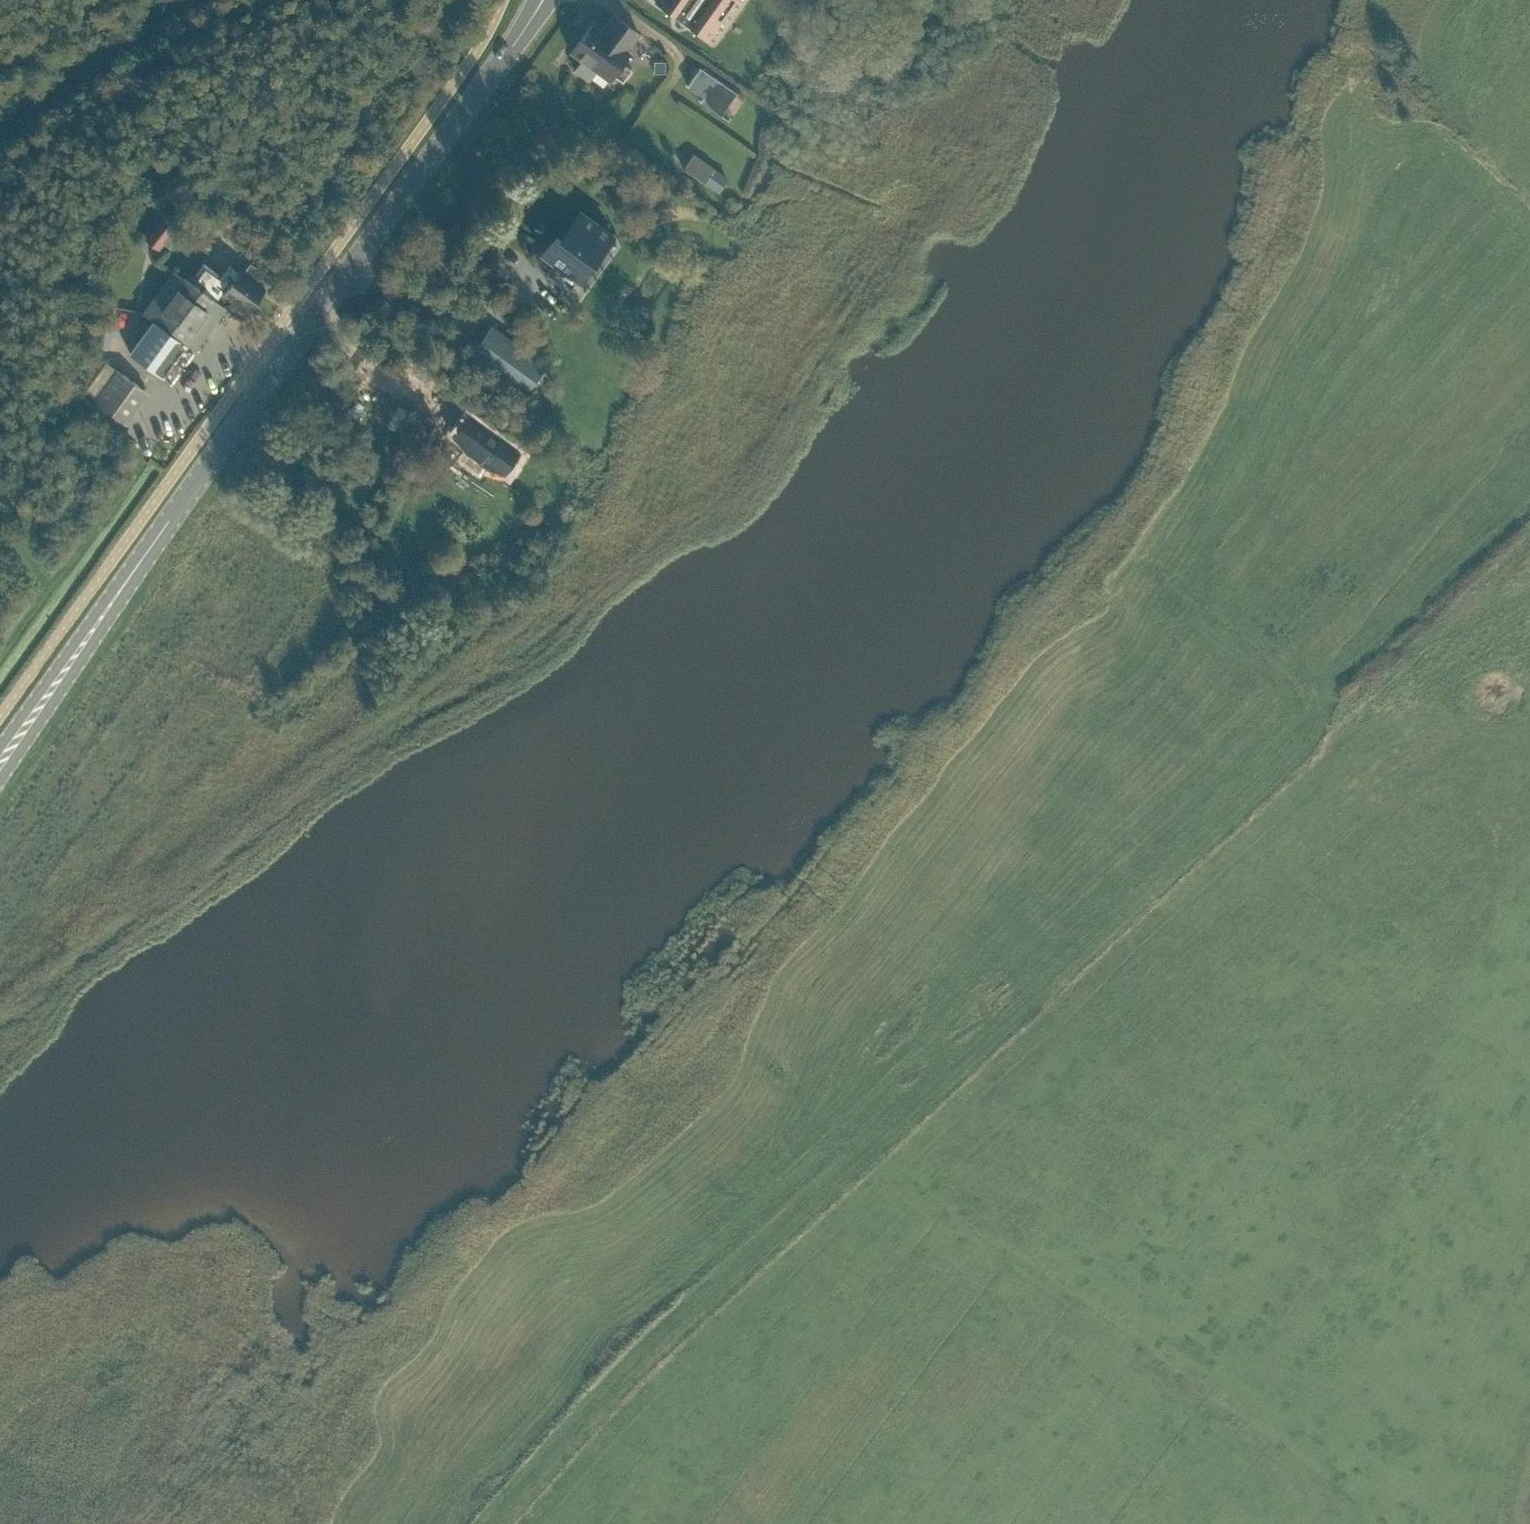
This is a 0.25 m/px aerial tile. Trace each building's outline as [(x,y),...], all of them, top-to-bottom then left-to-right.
[(656,1),(709,38),(736,0),(656,0),(656,1)] [(637,32),(611,13),(599,30),(590,23),(570,51),(580,58),(573,68),(587,78),(594,68),(608,79),(611,75),(620,82),(630,68),(621,61),(628,51),(625,49),(637,32)] [(699,67),(688,83),(702,93),(698,100),(721,112),(735,91),(699,67)] [(693,151),(683,166),(704,180),(713,166),(693,151)] [(713,166),(704,180),(718,189),(727,175),(713,166)] [(162,206),(140,234),(161,250),(166,243),(169,245),(179,232),(177,230),(183,222),(162,206)] [(556,232),(541,252),(573,275),(586,256),(592,261),(612,234),(579,210),(561,236),(556,232)] [(228,224),(222,233),(233,240),(240,230),(228,224)] [(191,284),(213,299),(219,290),(231,298),(227,304),(242,315),(246,309),(247,309),(264,286),(255,280),(260,273),(248,264),(243,271),(238,267),(236,270),(226,263),(216,276),(203,267),(191,284)] [(151,318),(128,351),(155,371),(160,374),(184,341),(195,349),(224,307),(213,299),(191,284),(181,276),(170,269),(140,311),(151,318)] [(492,323),(469,355),(525,393),(547,362),(492,323)] [(115,367),(92,399),(120,419),(143,388),(115,367)] [(467,414),(451,436),(464,451),(466,447),(488,463),(485,467),(503,474),(519,452),(467,414)]
